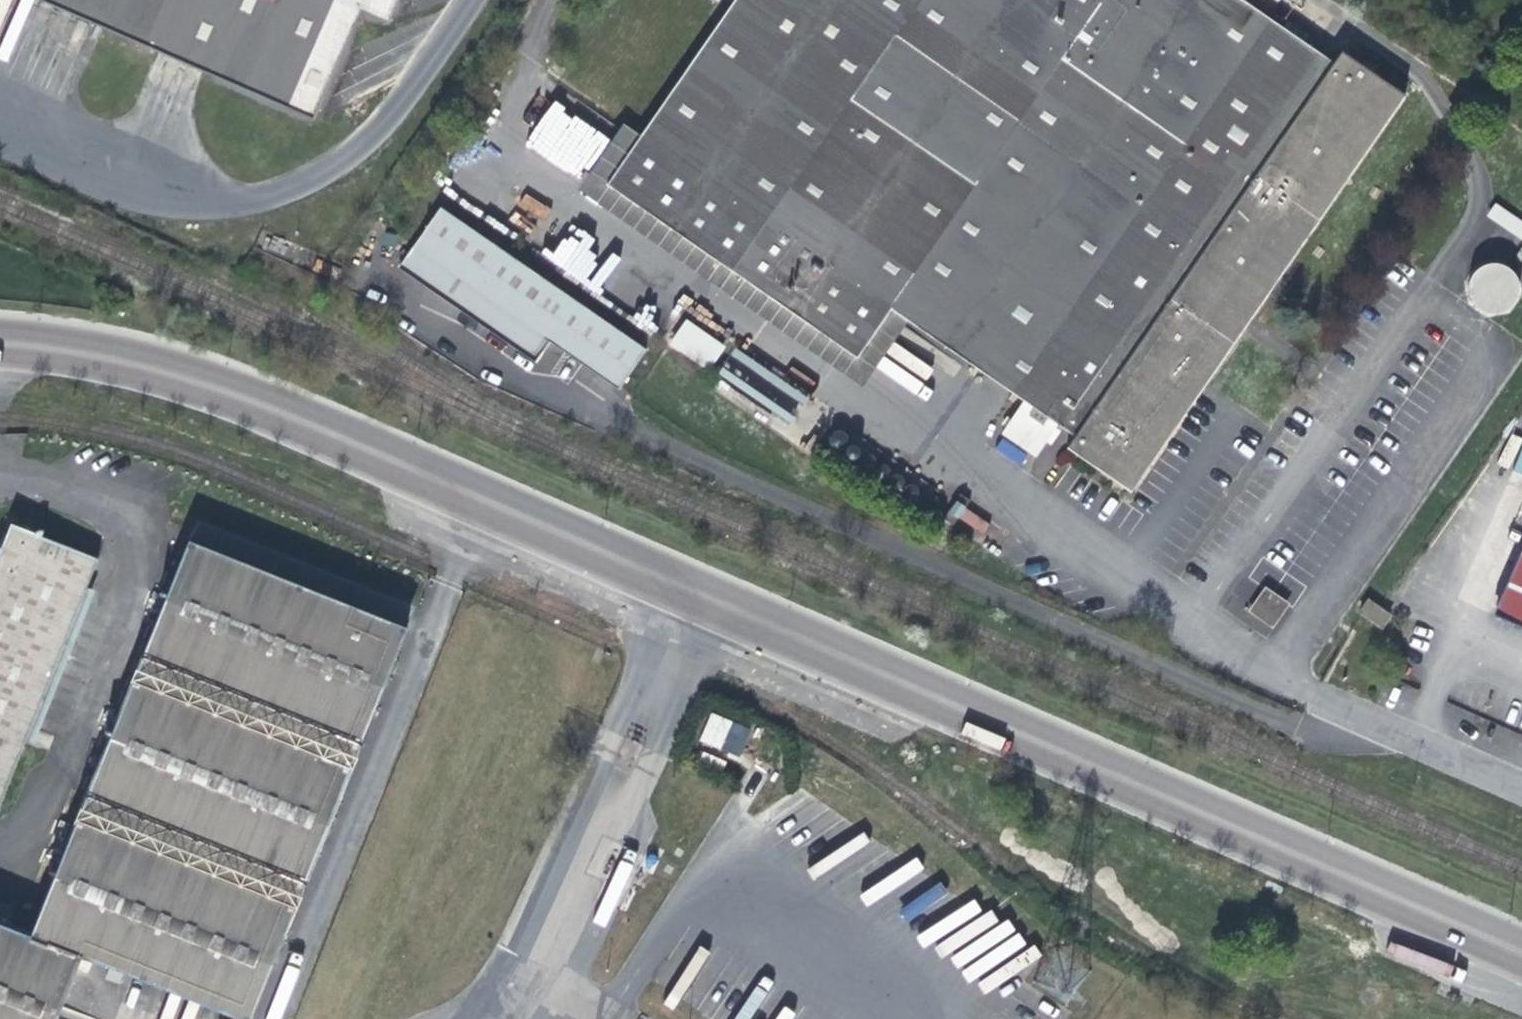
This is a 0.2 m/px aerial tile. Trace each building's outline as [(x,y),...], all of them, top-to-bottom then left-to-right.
[(315,121),(362,12),(388,24),(399,0),(38,0),(315,121)] [(1162,491),(1222,405),(1422,120),(1359,75),(1349,87),(1225,0),(759,0),(652,150),(616,202),(870,380),(905,329),(916,336),(1034,416),(1023,433),(1059,457),(1067,443),(1081,422),(1103,438),(1096,447),(1162,491)] [(636,139),(600,191),(616,202),(652,150),(636,139)] [(600,191),(592,203),(872,401),(881,387),(916,336),(905,329),(870,380),(616,202),(600,191)] [(523,193),(515,207),(540,221),(548,207),(523,193)] [(1489,218),(1521,235),(1521,221),(1494,207),(1489,218)] [(575,224),(550,260),(593,291),(610,267),(587,250),(595,239),(575,224)] [(457,225),(414,283),(554,378),(564,361),(632,407),(661,366),(457,225)] [(1486,265),(1480,268),(1475,272),(1471,278),(1469,284),(1468,291),(1469,298),(1472,304),(1477,309),(1482,313),(1489,315),(1495,315),(1502,314),(1508,311),(1513,307),(1517,301),(1519,295),(1520,288),(1518,281),(1516,275),(1511,270),(1506,266),(1499,264),(1492,264),(1486,265)] [(683,319),(668,347),(711,370),(726,342),(683,319)] [(919,347),(913,355),(954,383),(960,375),(919,347)] [(723,370),(764,395),(761,400),(790,417),(803,395),(733,352),(723,370)] [(0,541),(0,545),(4,545),(5,546),(6,546),(7,546),(12,533),(25,539),(28,535),(30,534),(31,533),(32,533),(32,532),(8,522),(0,541)] [(190,528),(35,925),(266,1006),(403,619),(190,528)] [(0,545),(0,794),(19,747),(83,592),(95,563),(38,539),(42,530),(38,531),(32,532),(32,533),(31,533),(30,534),(28,535),(25,539),(12,533),(7,546),(6,546),(5,546),(4,545),(0,545)] [(1496,610),(1521,621),(1521,549),(1496,610)] [(92,595),(83,592),(19,747),(28,751),(92,595)] [(1367,599),(1358,614),(1383,630),(1393,615),(1367,599)] [(1261,608),(1250,623),(1266,634),(1277,618),(1261,608)] [(711,712),(699,742),(739,758),(751,728),(711,712)] [(35,925),(0,911),(0,1010),(35,925)] [(52,931),(35,925),(0,1010),(0,1018),(80,1018),(107,953),(52,931)]
